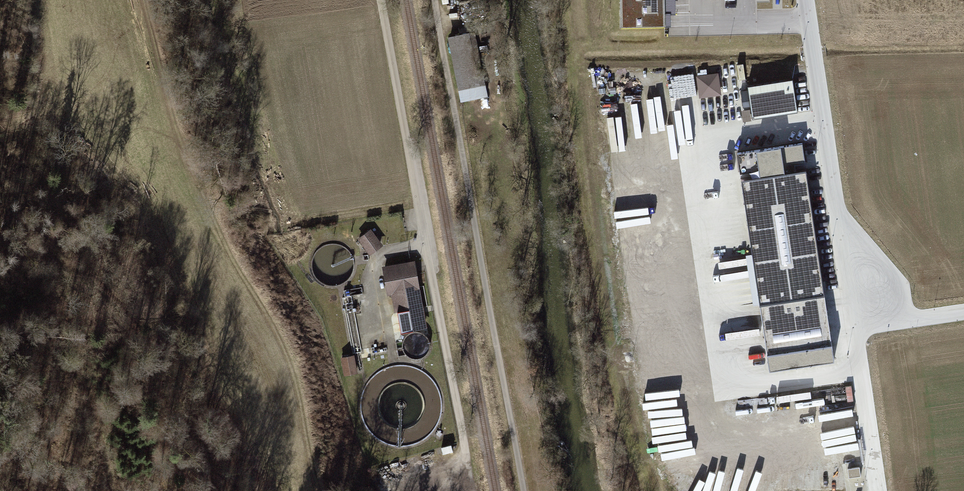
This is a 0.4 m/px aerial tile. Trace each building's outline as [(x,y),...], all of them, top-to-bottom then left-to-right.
[(622,29),(672,28),(672,0),(622,0),(622,29)] [(466,35),(450,38),(461,89),(477,85),(466,35)] [(740,93),(736,67),(713,70),(717,97),(740,93)] [(793,80),(746,87),(751,122),(798,115),(793,80)] [(803,142),(739,152),(743,173),(752,172),(753,179),(744,180),(763,305),(774,373),(838,363),(803,142)] [(368,228),(356,237),(368,253),(380,243),(368,228)] [(412,264),(383,269),(392,315),(421,309),(412,264)] [(352,356),(339,359),(342,376),(356,373),(352,356)] [(851,478),(862,476),(860,467),(849,469),(851,478)]
